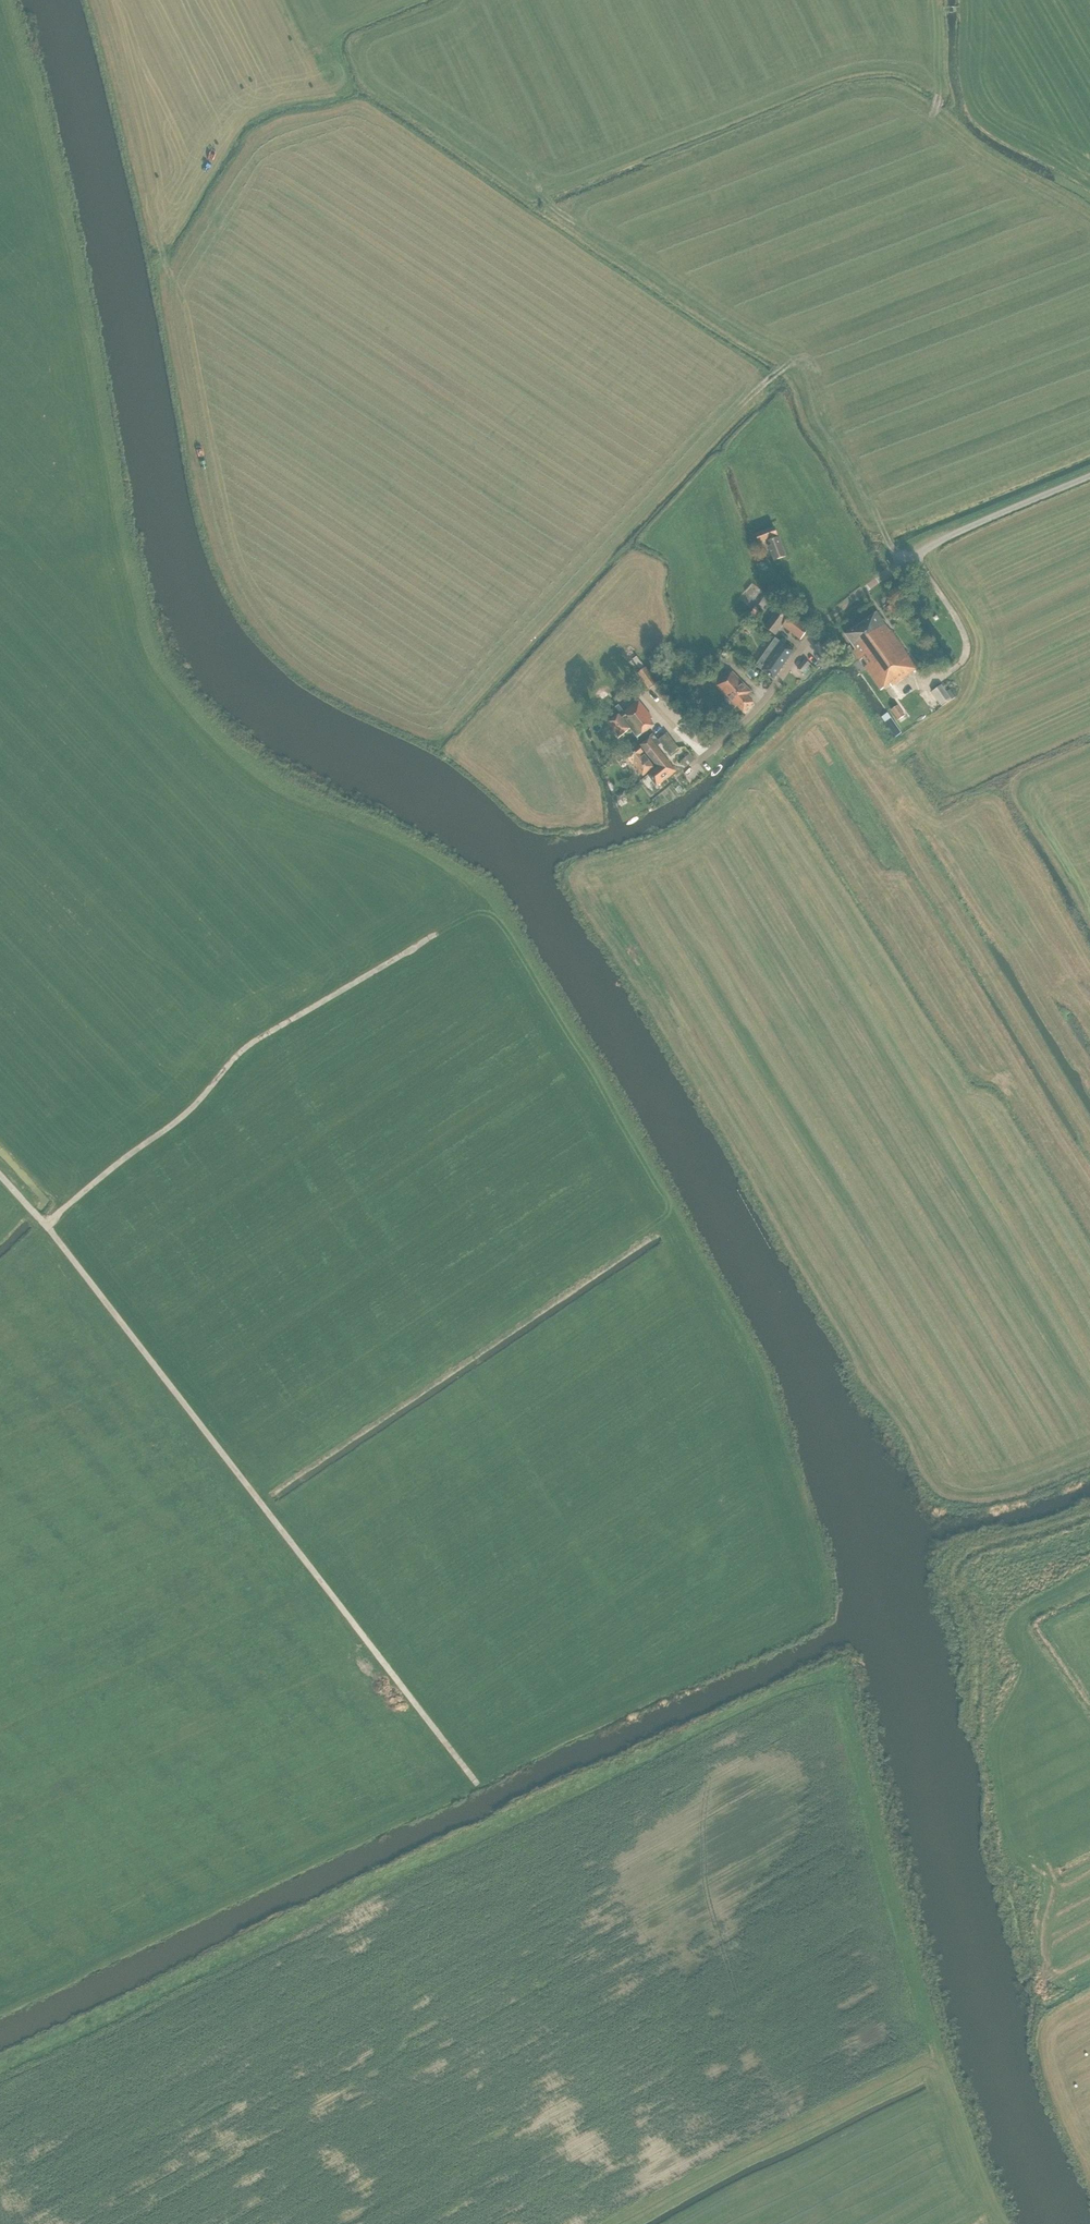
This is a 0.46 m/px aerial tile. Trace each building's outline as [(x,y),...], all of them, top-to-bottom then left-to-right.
[(767,542),(774,560),(786,556),(779,538),(778,538),(777,536),(778,536),(774,527),(756,534),(759,543),(767,540),(768,542),(767,542)] [(777,590),(783,596),(790,590),(785,583),(777,590)] [(752,605),(757,599),(747,591),(742,596),(752,605)] [(767,594),(759,605),(763,608),(772,597),(767,594)] [(755,607),(750,614),(755,617),(760,610),(755,607)] [(782,626),(800,640),(809,629),(791,616),(788,620),(777,612),(765,627),(776,635),(782,626)] [(890,684),(892,686),(917,669),(890,630),(889,631),(883,622),(884,622),(877,612),(845,634),(855,649),(853,651),(881,690),(890,684)] [(766,651),(784,664),(794,651),(783,643),(775,638),(766,651)] [(756,666),(774,679),(784,664),(766,651),(756,666)] [(645,666),(637,656),(632,659),(641,670),(645,666)] [(798,668),(803,672),(810,664),(805,660),(798,668)] [(638,673),(649,689),(657,683),(646,667),(638,673)] [(719,668),(708,678),(725,696),(725,697),(735,708),(736,707),(743,714),(753,704),(747,697),(752,693),(733,672),(727,677),(719,668)] [(942,684),(932,691),(942,706),(952,698),(942,684)] [(609,723),(619,737),(630,729),(637,738),(654,725),(650,720),(652,718),(638,700),(624,712),(619,705),(604,716),(609,723)] [(891,710),(898,720),(905,715),(898,705),(891,710)] [(658,739),(670,754),(679,748),(667,732),(658,739)] [(653,734),(649,737),(650,738),(640,745),(658,767),(648,775),(657,786),(676,771),(655,744),(659,741),(653,734)] [(634,764),(643,776),(654,767),(635,743),(627,749),(629,752),(626,755),(633,764),(634,764)] [(624,790),(616,795),(619,801),(628,797),(624,790)]
